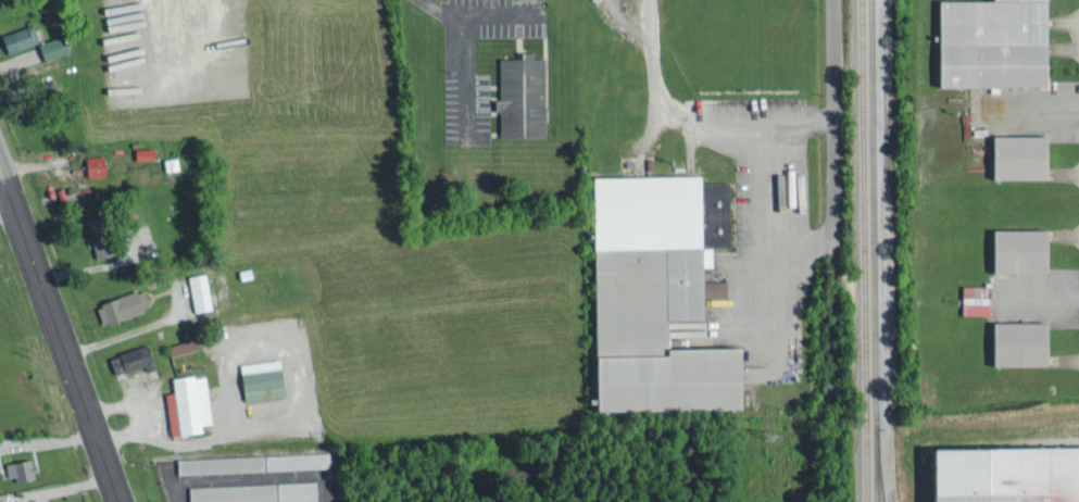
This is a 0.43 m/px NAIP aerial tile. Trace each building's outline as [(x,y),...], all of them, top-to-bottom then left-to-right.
[(930,85),(1045,84),(1044,0),(930,0),(930,85)] [(9,50),(39,42),(34,24),(4,32),(9,50)] [(70,50),(64,33),(40,42),(46,59),(70,50)] [(539,56),(524,56),(524,50),(513,50),(513,56),(495,56),(495,103),(496,136),(540,136),(539,56)] [(983,177),(1045,178),(1046,134),(984,134),(983,177)] [(155,158),(155,147),(135,148),(135,159),(155,158)] [(87,174),(107,175),(108,155),(88,154),(87,174)] [(165,157),(166,170),(179,169),(178,157),(165,157)] [(773,202),(803,201),(802,164),(772,164),(773,202)] [(582,408),(739,408),(739,346),(660,346),(660,318),(701,318),(701,297),(721,297),(721,280),(701,280),(701,266),(707,266),(707,245),(724,245),(725,180),(699,180),(699,175),(585,174),(584,355),(582,355),(582,408)] [(87,216),(97,256),(119,251),(109,211),(87,216)] [(984,272),(1046,271),(1045,228),(983,228),(984,272)] [(189,274),(196,310),(213,306),(206,271),(189,274)] [(957,312),(986,313),(987,284),(958,284),(957,312)] [(152,306),(145,286),(97,303),(104,323),(152,306)] [(1046,321),(983,321),(983,364),(1046,364),(1046,321)] [(200,347),(198,337),(169,342),(171,352),(200,347)] [(114,373),(146,365),(147,369),(157,366),(150,343),(109,354),(114,373)] [(286,395),(283,357),(242,361),(245,398),(286,395)] [(214,428),(207,372),(174,376),(176,390),(167,391),(172,433),(214,428)] [(916,501),(1078,501),(1078,447),(916,446),(916,501)] [(179,456),(179,471),(329,467),(329,451),(179,456)] [(34,457),(6,461),(9,479),(37,475),(34,457)] [(316,480),(189,484),(189,501),(316,501),(316,480)]
